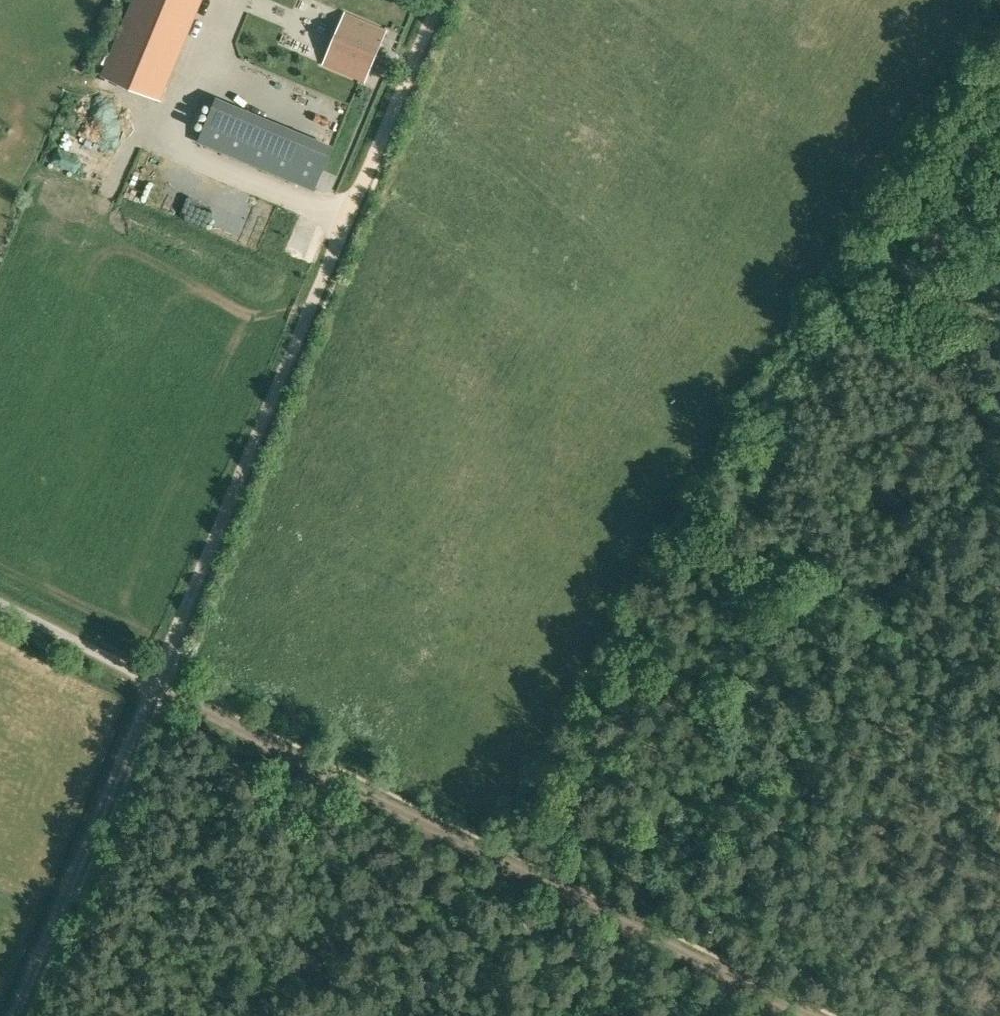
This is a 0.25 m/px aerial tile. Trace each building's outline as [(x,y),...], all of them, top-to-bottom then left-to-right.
[(160,98),(200,0),(134,0),(103,75),(160,98)] [(323,63),(365,81),(372,64),(386,31),(344,13),(323,63)] [(339,141),(220,92),(200,140),(319,189),(339,141)]
